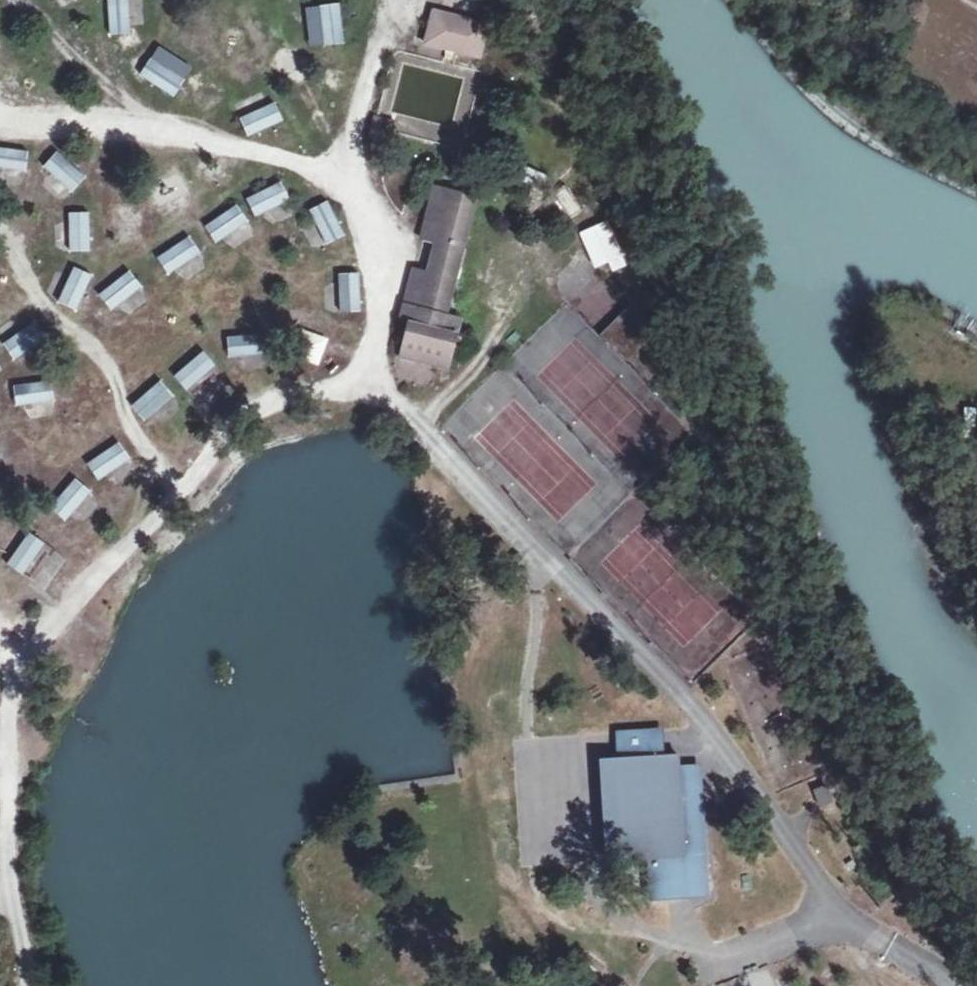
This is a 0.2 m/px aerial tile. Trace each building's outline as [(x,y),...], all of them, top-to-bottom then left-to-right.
[(131,33),(129,0),(106,0),(108,34),(131,33)] [(343,43),(340,2),(303,4),(306,46),(343,43)] [(489,20),(434,3),(429,26),(448,33),(445,43),(479,53),(489,20)] [(448,33),(429,26),(425,38),(445,43),(448,33)] [(174,96),(192,65),(156,43),(137,74),(174,96)] [(237,114),(246,136),(282,121),(273,99),(237,114)] [(25,170),(28,148),(0,145),(0,168),(25,170)] [(69,193),(85,175),(55,148),(39,167),(69,193)] [(254,216),(289,200),(280,179),(244,195),(254,216)] [(413,318),(448,187),(433,183),(395,324),(403,326),(452,340),(458,317),(441,311),(437,325),(413,318)] [(472,193),(448,187),(413,318),(437,325),(441,311),(472,193)] [(327,198),(307,207),(314,223),(303,228),(313,249),(344,235),(327,198)] [(213,241),(248,223),(238,203),(203,221),(213,241)] [(89,251),(89,210),(62,210),(61,251),(89,251)] [(579,227),(592,271),(622,262),(610,218),(579,227)] [(167,274),(201,253),(189,234),(155,254),(167,274)] [(71,264),(55,300),(76,310),(93,274),(71,264)] [(95,290),(108,310),(121,303),(129,315),(151,301),(130,268),(95,290)] [(336,287),(326,287),(326,312),(360,311),(360,271),(336,272),(336,287)] [(621,307),(606,339),(625,348),(641,316),(621,307)] [(14,359),(46,336),(34,318),(1,341),(14,359)] [(452,340),(403,326),(396,353),(445,368),(452,340)] [(295,357),(317,365),(327,337),(305,329),(295,357)] [(225,334),(227,356),(260,353),(259,332),(225,334)] [(202,348),(172,373),(185,389),(215,365),(202,348)] [(143,420),(173,396),(160,378),(129,402),(143,420)] [(52,401),(51,379),(12,382),(13,404),(52,401)] [(117,439),(84,461),(98,481),(131,459),(117,439)] [(132,462),(111,469),(115,481),(136,474),(132,462)] [(50,501),(77,527),(101,503),(74,476),(50,501)] [(46,590),(67,557),(25,531),(4,564),(46,590)] [(613,759),(612,759),(623,861),(649,859),(654,899),(672,896),(671,891),(692,888),(707,887),(695,776),(675,778),(672,753),(658,755),(655,730),(611,735),(613,759)] [(821,792),(810,798),(820,813),(831,807),(821,792)]
